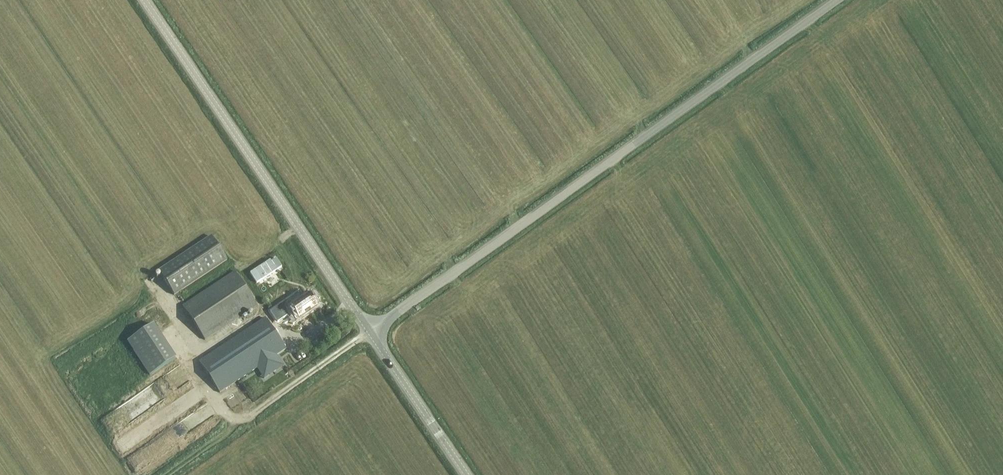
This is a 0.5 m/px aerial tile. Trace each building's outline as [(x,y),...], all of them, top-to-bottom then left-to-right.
[(227,260),(211,236),(159,272),(174,295),(227,260)] [(257,305),(235,271),(182,306),(204,340),(257,305)] [(303,299),(299,292),(271,311),(277,322),(294,311),(299,318),(316,306),(309,295),(303,299)] [(232,340),(199,362),(220,393),(253,371),(257,368),(264,379),(284,366),(276,355),(286,349),(277,336),(269,324),(265,318),(264,319),(232,340)] [(176,360),(152,324),(127,340),(150,376),(176,360)]
